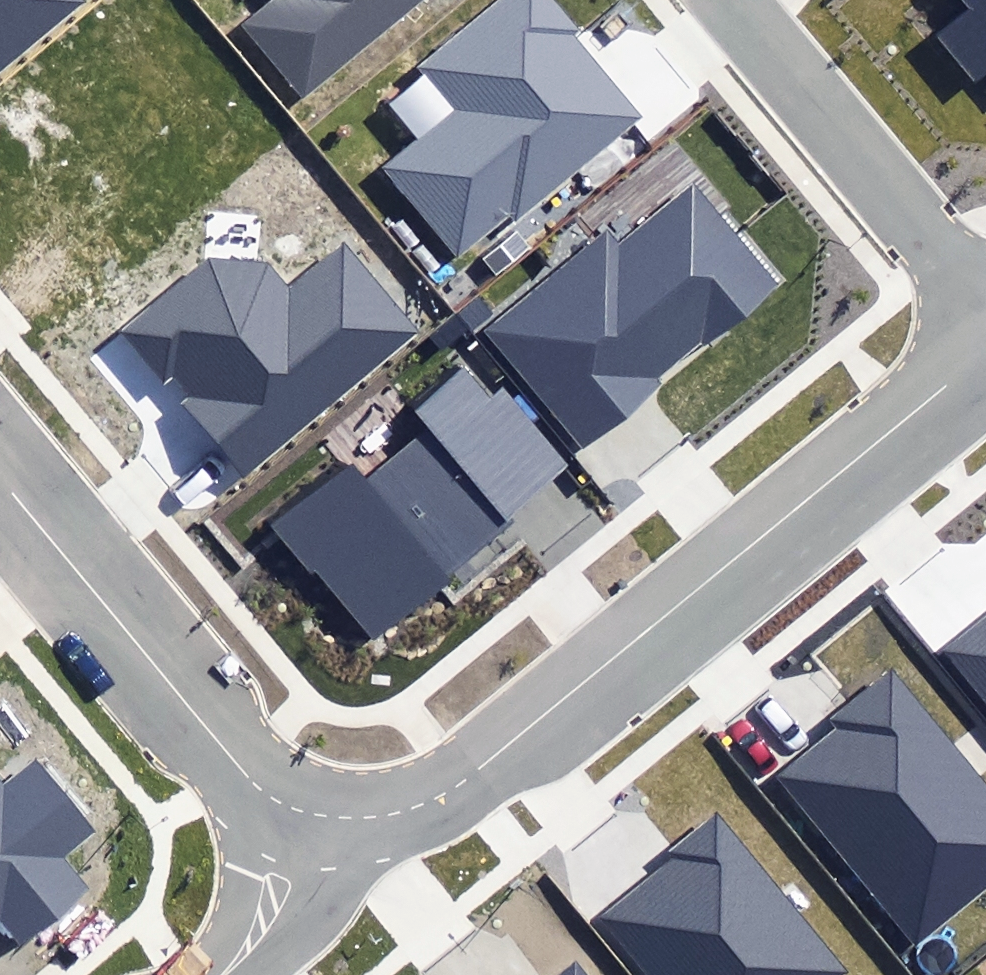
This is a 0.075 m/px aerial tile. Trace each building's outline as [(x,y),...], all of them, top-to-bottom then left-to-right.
[(84,1),(84,0),(0,0),(0,70),(84,1)] [(299,102),(420,0),(266,0),(235,26),(299,102)] [(455,257),(510,212),(515,218),(639,116),(573,37),(578,33),(551,0),(497,0),(420,64),(458,109),(383,171),(455,257)] [(963,9),(931,34),(973,88),(985,78),(985,0),(955,0),(963,9)] [(483,333),(582,453),(666,384),(659,375),(705,337),(710,343),(778,286),(692,181),(615,244),(605,232),(483,333)] [(184,405),(244,478),(422,332),(345,240),(287,287),(268,263),(210,259),(124,329),(161,374),(175,363),(199,393),(184,405)] [(276,527),(368,639),(578,466),(504,377),(491,388),(468,360),(413,405),(430,425),(365,479),(353,464),(276,527)] [(942,654),(985,710),(985,620),(942,654)] [(891,662),(829,714),(841,727),(778,779),(917,945),(985,888),(985,776),(891,662)] [(0,911),(24,938),(83,887),(60,861),(99,827),(39,760),(8,788),(0,778),(0,911)] [(719,806),(668,848),(675,856),(595,924),(638,974),(861,974),(863,973),(719,806)] [(574,962),(558,974),(585,974),(574,962)]
